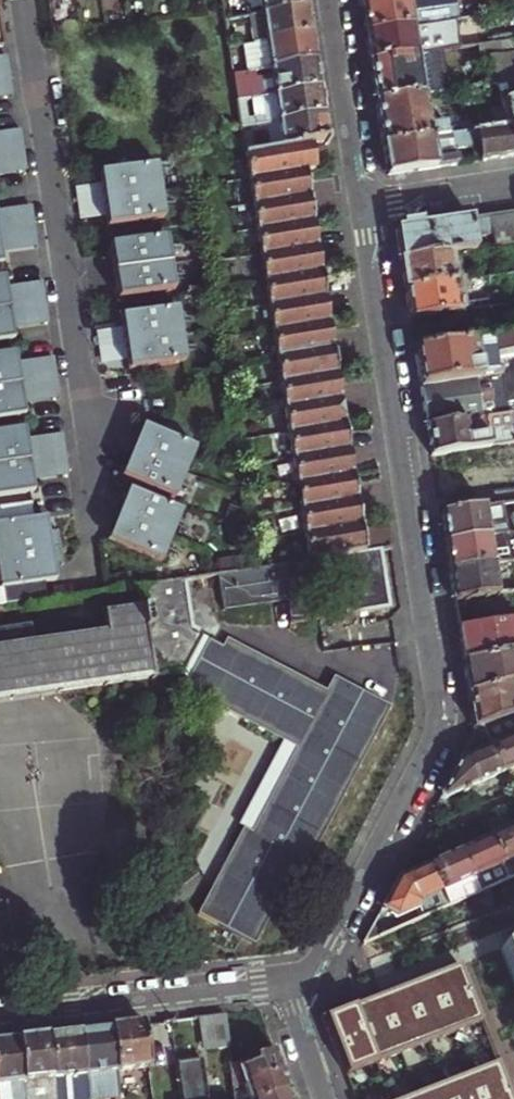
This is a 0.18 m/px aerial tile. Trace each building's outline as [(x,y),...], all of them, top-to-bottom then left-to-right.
[(251,17),(307,9),(306,0),(248,0),(251,17)] [(455,21),(458,21),(454,0),(409,0),(364,7),(366,26),(368,35),(455,21)] [(251,17),(254,44),(311,35),(309,22),(307,9),(251,17)] [(372,62),(435,53),(460,49),(455,21),(368,35),(370,52),(372,62)] [(311,35),(254,44),(243,46),(247,74),(316,63),(314,51),(311,35)] [(503,42),(505,55),(513,53),(513,41),(503,42)] [(505,55),(503,42),(481,46),(483,58),(505,55)] [(437,71),(435,53),(372,62),(375,85),(378,101),(428,94),(452,91),(448,70),(437,71)] [(10,77),(8,64),(7,58),(0,59),(0,79),(10,77)] [(316,63),(247,74),(233,76),(237,103),(320,90),(318,80),(316,63)] [(0,79),(0,99),(13,97),(12,92),(10,77),(0,79)] [(323,108),(320,90),(237,103),(241,128),(249,126),(268,124),(324,115),(323,108)] [(430,112),(428,94),(378,101),(381,123),(384,145),(512,126),(506,107),(445,117),(444,110),(430,112)] [(505,104),(506,107),(512,126),(513,134),(513,100),(505,104)] [(268,124),(272,150),(309,144),(328,141),(326,129),(324,115),(268,124)] [(458,166),(455,150),(466,148),(479,146),(481,162),(513,157),(513,134),(512,126),(384,145),(389,176),(458,166)] [(24,152),(22,139),(21,132),(0,136),(0,155),(24,152)] [(244,154),(249,181),(305,171),(313,169),(311,157),(309,144),(272,150),(245,154),(244,154)] [(0,155),(0,175),(27,171),(27,167),(24,152),(0,155)] [(155,167),(98,174),(99,185),(102,201),(158,193),(155,167)] [(305,171),(249,181),(253,207),(309,198),(307,184),(305,171)] [(99,185),(75,189),(76,195),(77,205),(102,201),(99,185)] [(158,193),(102,201),(104,217),(106,228),(162,220),(158,193)] [(309,198),(253,207),(257,232),(313,223),(311,211),(309,198)] [(102,201),(77,205),(79,217),(80,221),(104,217),(102,201)] [(36,227),(33,213),(32,208),(0,214),(0,233),(36,227)] [(510,213),(503,214),(513,245),(513,212),(510,213)] [(513,245),(503,214),(489,216),(492,236),(494,248),(513,245)] [(399,250),(400,261),(449,254),(476,250),(474,239),(492,236),(489,216),(396,230),(399,250)] [(313,223),(257,232),(261,257),(317,248),(315,238),(313,223)] [(0,233),(0,267),(4,267),(2,252),(38,247),(38,241),(36,227),(0,233)] [(111,246),(108,246),(110,257),(112,273),(169,265),(165,239),(111,246)] [(261,257),(261,260),(317,251),(317,248),(261,257)] [(317,251),(261,260),(265,283),(321,274),(319,264),(317,251)] [(454,283),(449,254),(400,261),(403,275),(405,291),(454,283)] [(169,265),(112,273),(115,289),(116,300),(173,292),(169,265)] [(265,283),(269,308),(325,299),(323,287),(321,274),(265,283)] [(5,276),(0,276),(0,310),(47,303),(44,290),(43,284),(7,290),(5,276)] [(408,308),(410,320),(459,313),(454,283),(405,291),(408,308)] [(269,308),(273,334),(329,325),(327,314),(325,299),(269,308)] [(465,305),(466,312),(488,309),(487,301),(465,305)] [(0,310),(0,345),(15,342),(13,328),(49,323),(49,318),(47,303),(0,310)] [(121,318),(119,318),(121,328),(123,344),(179,336),(175,310),(121,318)] [(273,334),(277,360),(333,350),(331,339),(329,325),(273,334)] [(475,327),(448,331),(450,345),(477,341),(475,327)] [(123,344),(121,328),(96,332),(97,336),(99,348),(123,344)] [(421,349),(447,345),(444,331),(419,335),(420,342),(421,349)] [(179,336),(123,344),(125,361),(127,371),(183,363),(179,336)] [(513,356),(513,338),(415,352),(418,372),(420,387),(502,375),(501,368),(494,369),(493,359),(513,356)] [(125,361),(123,344),(99,348),(100,360),(101,364),(125,361)] [(333,350),(277,360),(281,383),(337,374),(336,366),(333,350)] [(16,352),(0,354),(0,388),(58,379),(55,365),(54,359),(18,366),(16,352)] [(420,387),(424,408),(427,428),(485,419),(510,415),(509,403),(510,403),(509,398),(513,398),(513,373),(502,375),(420,387)] [(281,383),(285,409),(342,400),(340,391),(337,374),(281,383)] [(0,388),(0,422),(27,418),(25,404),(61,399),(60,393),(58,379),(0,388)] [(285,409),(289,434),(345,425),(344,414),(342,400),(285,409)] [(431,456),(513,443),(513,420),(512,409),(511,410),(510,403),(509,403),(510,415),(485,419),(427,428),(430,447),(431,456)] [(345,425),(289,434),(292,460),(349,450),(347,437),(345,425)] [(135,444),(132,452),(185,473),(196,448),(154,432),(142,427),(135,444)] [(25,428),(0,431),(0,465),(67,455),(65,448),(63,436),(27,442),(25,428)] [(431,456),(435,483),(513,471),(513,443),(431,456)] [(349,450),(292,460),(296,485),(353,476),(352,466),(349,450)] [(185,473),(132,452),(125,470),(122,477),(175,499),(185,473)] [(0,465),(0,500),(36,495),(34,480),(70,475),(69,470),(67,455),(0,465)] [(296,485),(300,509),(357,500),(356,490),(353,476),(296,485)] [(121,508),(118,516),(171,537),(181,512),(128,491),(121,508)] [(300,509),(304,535),(361,525),(359,513),(357,500),(300,509)] [(53,516),(51,501),(11,506),(13,523),(10,524),(14,556),(80,546),(77,529),(68,530),(67,523),(66,514),(53,516)] [(504,535),(511,534),(513,533),(513,524),(511,518),(513,517),(513,503),(441,515),(443,528),(445,544),(504,535)] [(171,537),(118,516),(114,524),(107,541),(161,563),(171,537)] [(387,521),(361,525),(366,552),(381,550),(392,549),(389,532),(387,521)] [(361,525),(304,535),(308,561),(312,561),(338,557),(366,552),(361,525)] [(450,572),(511,562),(508,544),(505,544),(504,535),(445,544),(448,559),(450,572)] [(80,546),(14,556),(21,603),(65,596),(63,580),(75,578),(73,564),(83,563),(81,553),(80,546)] [(366,552),(338,557),(346,613),(390,606),(381,550),(366,552)] [(252,570),(219,575),(224,606),(290,596),(294,621),(320,617),(312,561),(308,561),(252,570)] [(454,602),(513,593),(513,582),(513,575),(513,561),(511,562),(450,572),(452,589),(454,602)] [(188,625),(182,580),(152,585),(138,587),(142,610),(148,609),(151,625),(144,626),(153,680),(182,675),(189,678),(184,688),(284,740),(240,824),(245,827),(200,914),(220,924),(242,936),(258,944),(301,859),(310,864),(389,704),(332,674),(324,688),(225,636),(220,645),(200,635),(201,632),(188,625)] [(35,700),(153,680),(144,626),(151,625),(148,609),(142,610),(101,616),(104,635),(27,648),(0,653),(0,706),(35,700)] [(513,655),(513,623),(459,631),(462,652),(464,663),(513,655)] [(25,629),(0,633),(0,653),(27,648),(25,629)] [(469,695),(513,683),(513,655),(464,663),(467,681),(469,695)] [(469,695),(471,713),(474,729),(481,726),(494,722),(506,718),(513,715),(513,692),(513,683),(469,695)] [(502,774),(513,768),(513,737),(503,742),(494,722),(481,726),(502,774)] [(460,761),(440,799),(443,800),(462,792),(463,794),(467,792),(467,790),(502,774),(481,726),(474,729),(475,733),(460,761)] [(500,834),(490,839),(508,879),(513,877),(513,860),(513,859),(513,828),(500,834)] [(476,845),(459,852),(477,893),(508,879),(490,839),(476,845)] [(441,861),(429,866),(447,907),(459,901),(452,887),(463,882),(469,897),(477,893),(459,852),(441,861)] [(429,866),(397,880),(391,892),(381,911),(396,919),(421,908),(420,907),(426,904),(424,899),(432,896),(438,911),(447,907),(429,866)] [(14,956),(12,936),(10,920),(19,919),(19,917),(17,901),(0,903),(0,957),(14,956)] [(25,928),(19,917),(19,919),(10,920),(12,936),(21,935),(25,928)] [(501,950),(513,982),(513,945),(501,950)] [(372,1000),(326,1018),(344,1066),(347,1075),(482,1022),(461,965),(444,972),(419,982),(395,991),(372,1000)] [(229,1051),(224,1016),(214,1017),(197,1019),(201,1054),(229,1051)] [(149,1068),(143,1025),(126,1027),(112,1028),(116,1072),(149,1068)] [(81,1032),(86,1075),(88,1096),(88,1098),(120,1098),(116,1072),(112,1028),(96,1030),(81,1032)] [(86,1075),(81,1032),(69,1033),(49,1036),(54,1079),(56,1098),(88,1098),(88,1096),(86,1075)] [(19,1039),(25,1098),(52,1098),(56,1098),(54,1079),(49,1036),(36,1037),(19,1039)] [(19,1039),(8,1040),(0,1041),(0,1098),(25,1098),(19,1039)] [(274,1052),(230,1066),(233,1088),(281,1072),(279,1064),(274,1052)] [(499,1064),(407,1098),(513,1098),(499,1064)] [(203,1066),(193,1067),(178,1069),(182,1098),(208,1098),(203,1066)] [(248,1098),(264,1098),(288,1091),(286,1085),(281,1072),(233,1088),(234,1094),(245,1089),(248,1098)] [(365,1098),(375,1098),(374,1077),(352,1078),(352,1097),(365,1096),(365,1098)] [(264,1098),(291,1098),(288,1091),(264,1098)]
